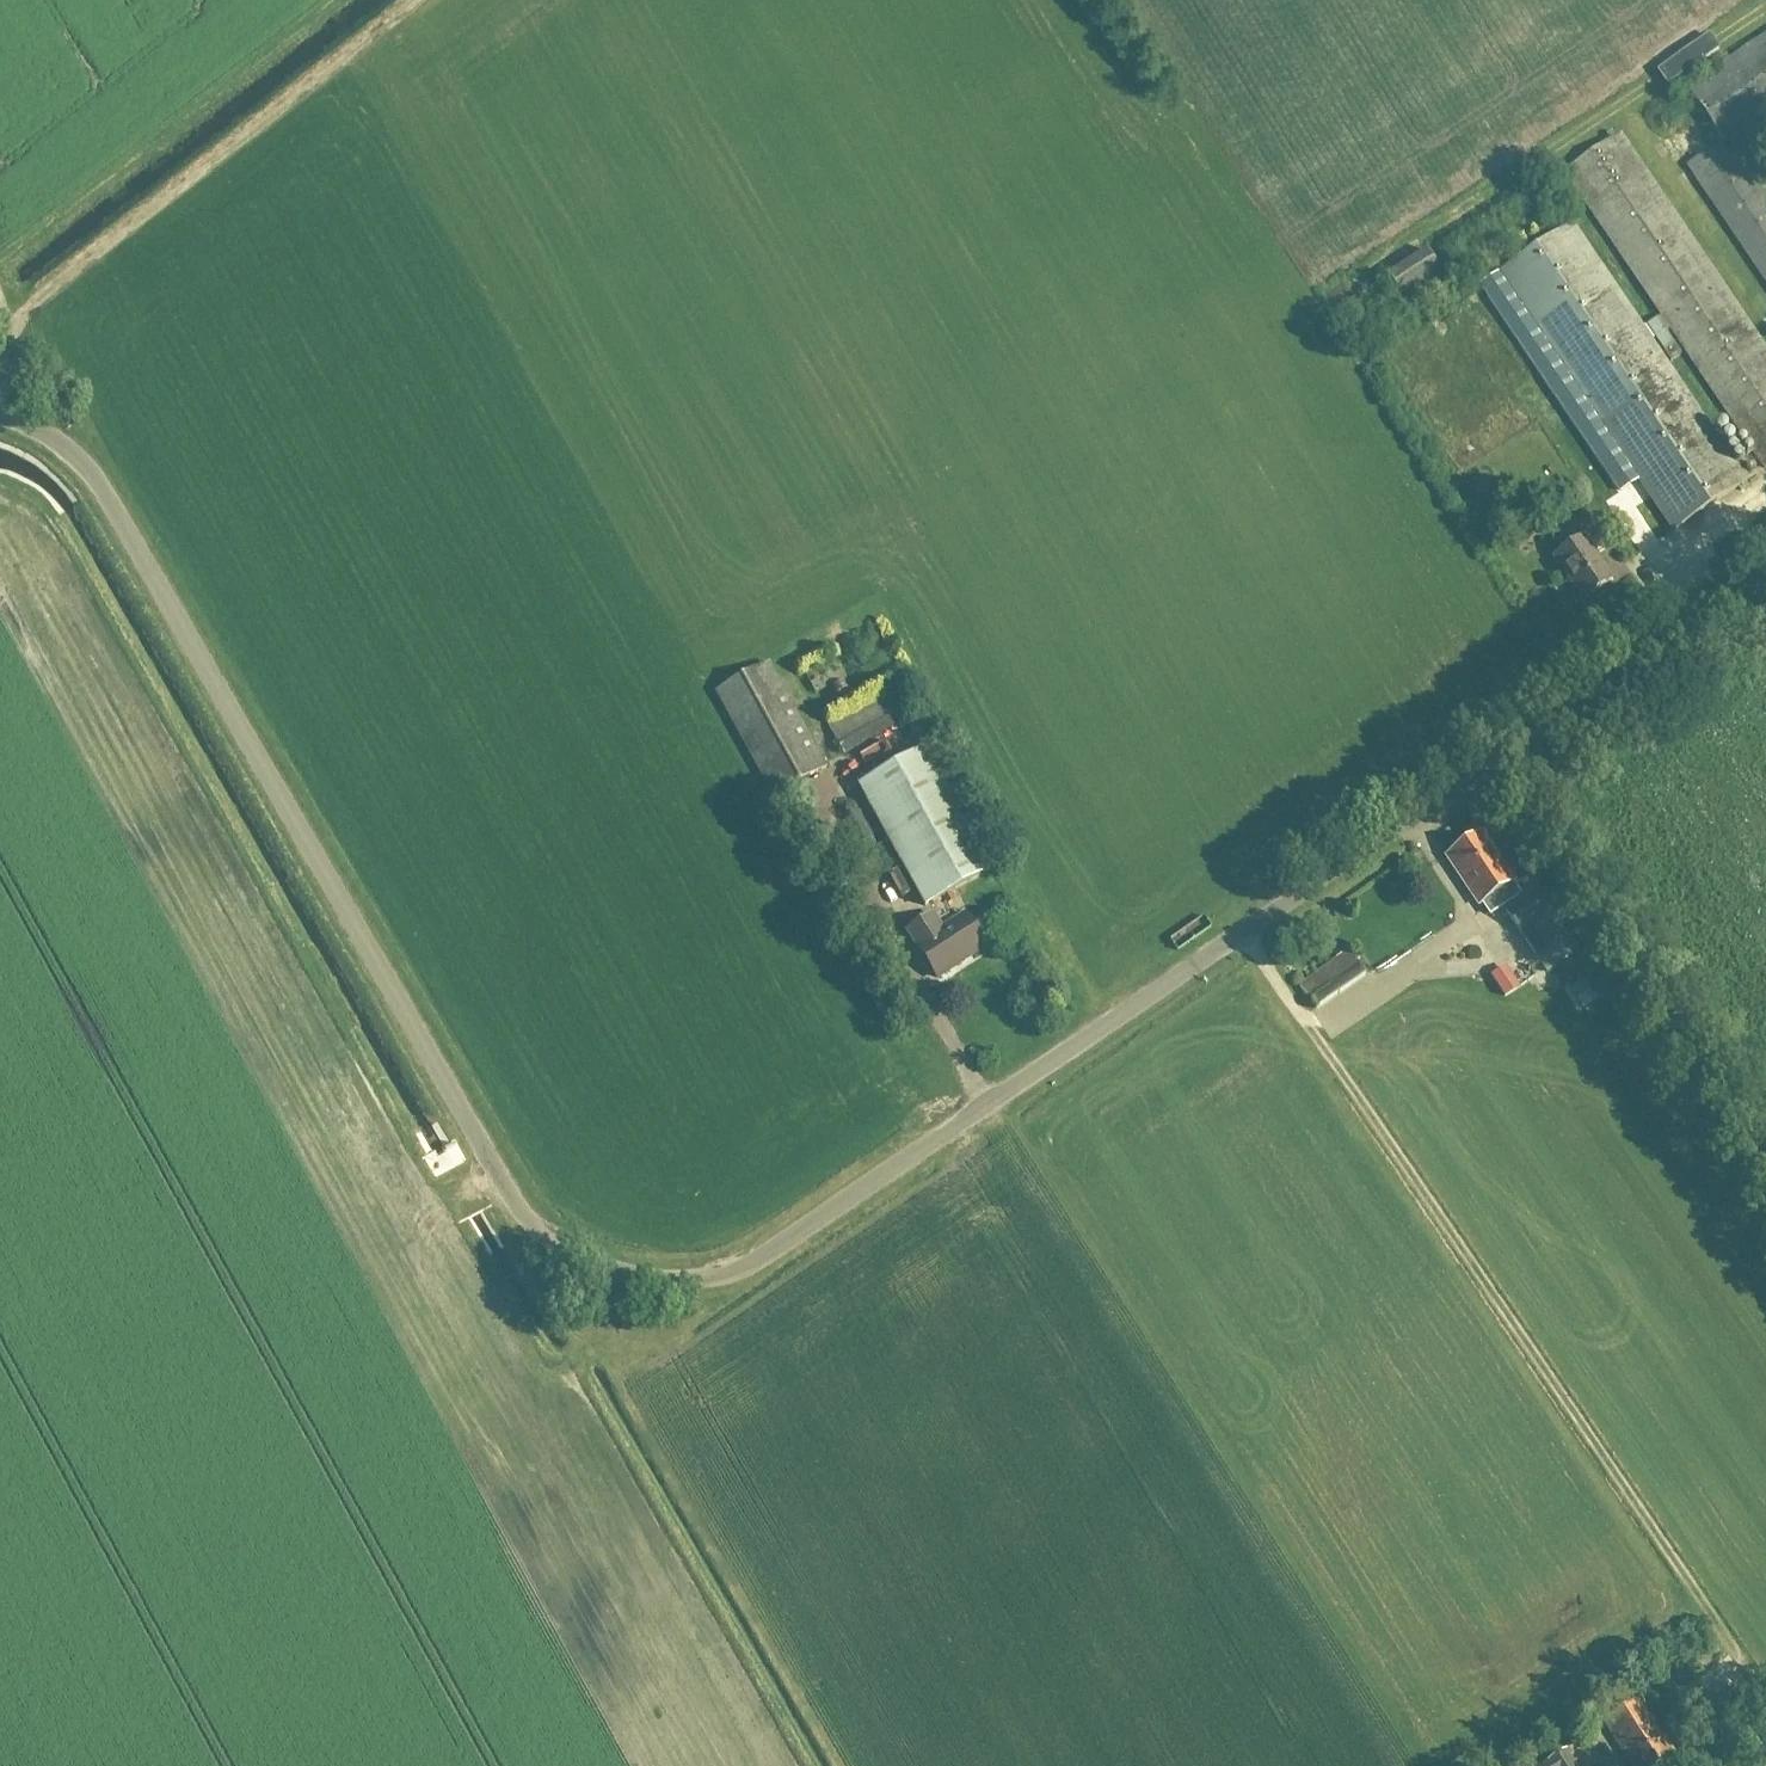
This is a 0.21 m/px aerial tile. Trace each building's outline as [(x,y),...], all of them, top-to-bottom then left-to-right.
[(1737,150),(1751,140),(1746,133),(1765,119),(1765,36),(1688,89),(1724,143),(1688,167),(1765,282),(1765,193),(1737,150)] [(1765,468),(1765,349),(1621,135),(1565,173),(1765,468)] [(1674,529),(1746,481),(1572,223),(1500,272),(1674,529)] [(1410,309),(1450,282),(1428,249),(1388,276),(1410,309)] [(1583,599),(1613,579),(1585,536),(1554,557),(1583,599)] [(773,797),(826,769),(768,664),(715,693),(773,797)] [(931,746),(925,750),(857,786),(923,909),(997,868),(931,746)] [(1514,885),(1515,884),(1516,884),(1519,887),(1532,878),(1510,847),(1497,856),(1481,833),(1447,856),(1480,906),(1483,904),(1491,916),(1521,896),(1514,885)] [(1538,888),(1506,910),(1547,971),(1580,948),(1538,888)] [(937,979),(986,948),(965,915),(942,930),(933,915),(907,932),(937,979)] [(1354,983),(1364,975),(1348,950),(1300,987),(1312,1004),(1350,977),(1354,983)] [(1577,950),(1555,965),(1562,975),(1584,960),(1577,950)] [(1506,964),(1491,973),(1505,995),(1521,985),(1506,964)] [(1593,974),(1571,987),(1584,1008),(1605,995),(1593,974)] [(1677,1756),(1648,1712),(1612,1735),(1632,1765),(1661,1765),(1677,1756)] [(1566,1751),(1547,1763),(1548,1764),(1544,1765),(1575,1765),(1566,1751)]
